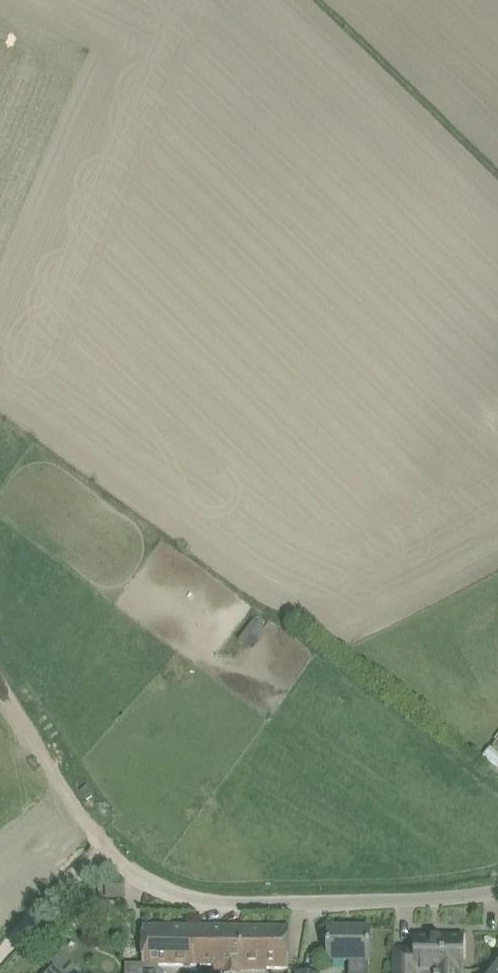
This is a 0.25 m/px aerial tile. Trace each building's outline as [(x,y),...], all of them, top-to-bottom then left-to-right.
[(244,641),(260,650),(272,628),(256,619),(244,641)] [(215,965),(216,926),(144,926),(144,965),(137,972),(165,972),(159,967),(159,965),(215,965)] [(216,926),(215,965),(215,970),(224,971),(224,972),(242,972),(241,968),(290,968),(290,927),(216,926)] [(329,947),(329,960),(350,960),(350,972),(370,972),(370,960),(371,928),(329,927),(329,947)] [(415,966),(437,966),(437,972),(460,972),(460,971),(463,971),(463,937),(417,937),(417,950),(397,951),(396,972),(409,972),(415,966)] [(490,972),(497,972),(497,962),(490,972)]
